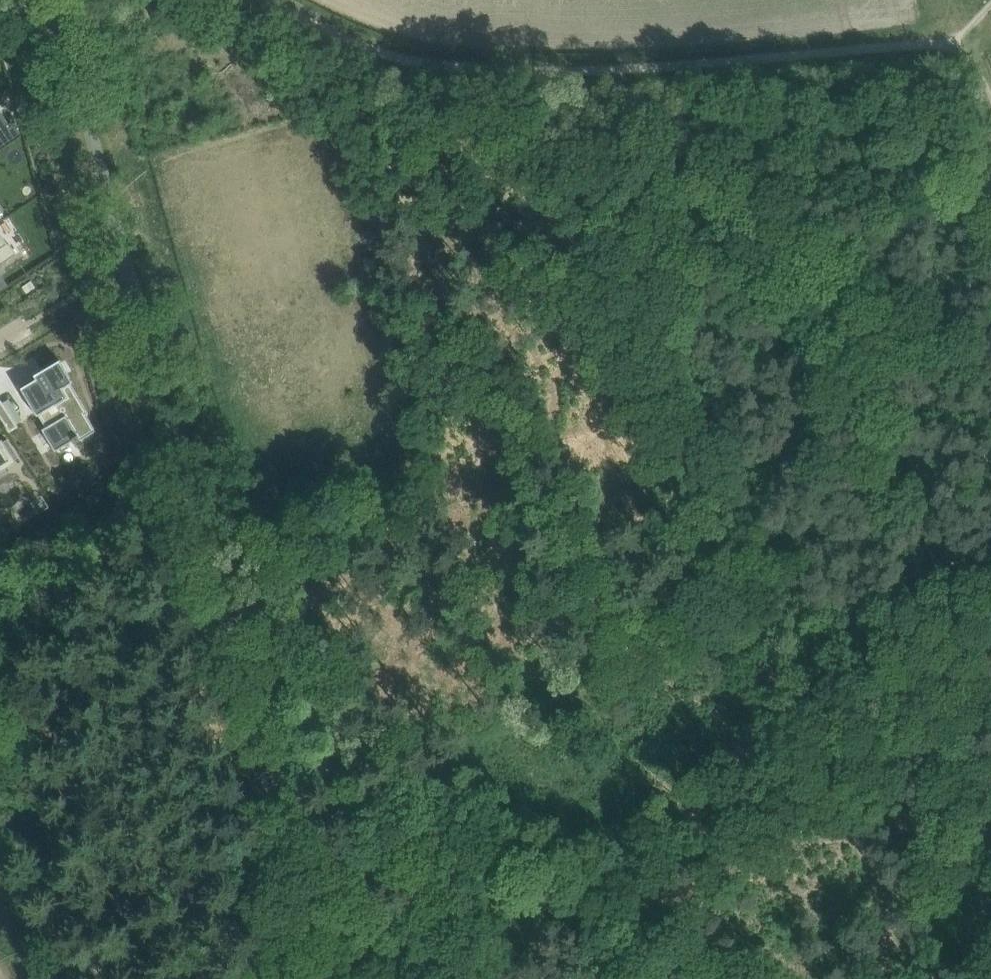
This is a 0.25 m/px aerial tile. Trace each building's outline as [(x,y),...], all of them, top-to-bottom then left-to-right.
[(21,132),(14,121),(10,123),(0,129),(0,140),(3,144),(21,132)] [(17,254),(10,243),(9,244),(0,230),(0,265),(17,254)] [(61,359),(35,375),(37,378),(21,387),(38,416),(39,415),(46,427),(42,429),(55,451),(74,441),(76,444),(97,431),(87,414),(90,413),(72,383),(75,382),(61,359)] [(17,423),(3,402),(2,399),(0,400),(0,415),(10,431),(19,426),(17,423)] [(5,466),(6,468),(17,461),(16,459),(4,441),(3,439),(0,440),(0,469),(5,466)]
